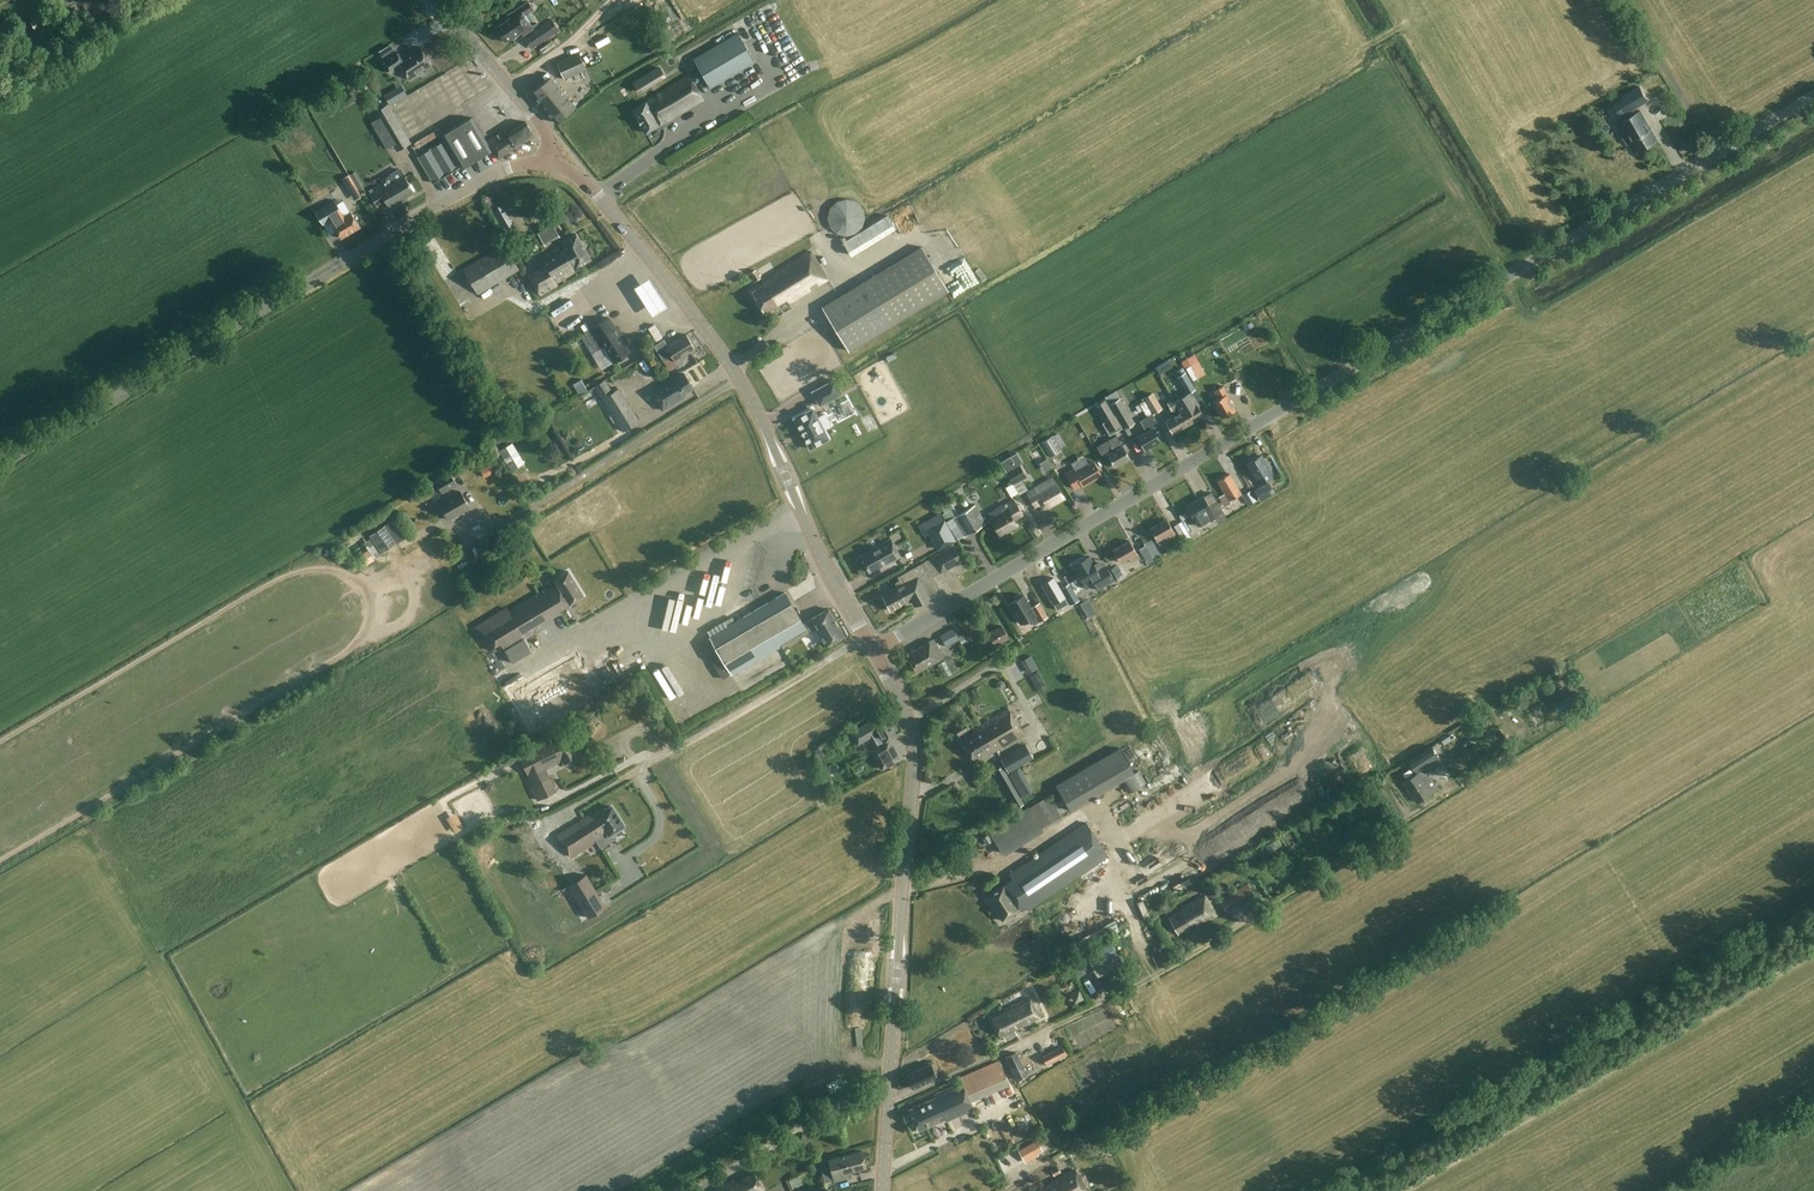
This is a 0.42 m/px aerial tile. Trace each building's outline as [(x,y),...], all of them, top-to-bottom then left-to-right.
[(766,3),(760,7),(773,30),(780,27),(781,28),(787,25),(773,0),(766,3)] [(782,8),(797,0),(778,0),(782,8)] [(807,5),(811,14),(828,6),(825,0),(817,0),(807,5)] [(524,15),(533,9),(528,2),(507,15),(509,19),(496,27),(505,42),(521,32),(523,35),(533,28),(524,15)] [(37,33),(52,23),(45,12),(30,21),(37,33)] [(534,47),(559,31),(551,19),(538,27),(539,29),(527,37),(534,47)] [(737,32),(693,59),(710,88),(755,62),(737,32)] [(418,73),(431,64),(419,46),(401,59),(396,51),(382,60),(391,73),(401,66),(410,80),(418,74),(418,73)] [(564,79),(586,69),(578,52),(556,62),(564,79)] [(368,66),(374,77),(377,75),(371,64),(368,66)] [(703,99),(692,83),(688,76),(632,110),(646,133),(703,99)] [(555,122),(575,107),(551,77),(531,93),(555,122)] [(633,97),(643,92),(640,85),(630,91),(633,97)] [(1631,142),(1637,152),(1658,140),(1641,111),(1635,114),(1632,110),(1648,101),(1640,86),(1613,102),(1621,116),(1623,115),(1626,119),(1620,123),(1626,133),(1622,136),(1627,144),(1631,142)] [(307,102),(312,113),(321,109),(316,98),(307,102)] [(391,111),(379,119),(397,150),(410,142),(391,111)] [(505,130),(486,142),(471,117),(442,135),(445,142),(452,154),(453,153),(462,168),(492,150),(498,158),(516,146),(516,147),(534,135),(531,130),(526,122),(507,134),(505,130)] [(427,144),(430,149),(418,157),(433,182),(458,167),(451,155),(452,154),(445,142),(443,143),(440,136),(427,144)] [(400,201),(414,193),(400,170),(399,169),(390,175),(394,182),(385,187),(383,183),(368,192),(377,207),(386,201),(390,209),(401,202),(400,201)] [(357,196),(364,192),(357,180),(350,184),(357,196)] [(830,227),(837,233),(846,236),(856,233),(862,227),(865,217),(862,207),(856,201),(846,198),(837,201),(830,207),(827,217),(830,227)] [(329,219),(341,238),(359,227),(351,212),(344,216),(334,200),(315,212),(322,223),(329,219)] [(435,224),(446,216),(442,211),(431,219),(435,224)] [(887,215),(842,242),(851,256),(895,229),(887,215)] [(545,246),(560,238),(556,230),(541,238),(545,246)] [(558,285),(557,283),(579,270),(577,267),(591,259),(576,234),(562,242),(562,243),(537,258),(541,266),(527,274),(540,295),(558,285)] [(537,237),(529,241),(534,252),(542,248),(537,237)] [(478,294),(519,269),(504,244),(463,269),(478,294)] [(822,307),(848,351),(948,291),(922,247),(822,307)] [(816,282),(818,285),(828,279),(811,251),(762,281),(764,285),(752,292),(764,313),(786,299),(788,303),(811,290),(809,286),(816,282)] [(957,263),(949,266),(960,291),(968,288),(957,263)] [(635,278),(650,309),(666,302),(651,270),(635,278)] [(613,362),(630,352),(608,317),(585,332),(596,350),(603,346),(613,362)] [(656,341),(662,337),(654,324),(648,328),(656,341)] [(654,345),(663,360),(671,355),(675,361),(695,348),(686,334),(667,346),(662,340),(654,345)] [(1200,356),(1192,360),(1200,376),(1208,372),(1200,356)] [(1195,388),(1185,371),(1184,371),(1182,366),(1175,370),(1178,375),(1177,376),(1186,393),(1195,388)] [(685,393),(693,388),(684,373),(677,378),(676,375),(650,391),(662,410),(686,395),(685,393)] [(572,384),(580,396),(588,391),(581,379),(572,384)] [(622,431),(639,421),(619,388),(612,392),(605,380),(594,386),(622,431)] [(1134,401),(1145,396),(1138,381),(1127,387),(1134,401)] [(1212,402),(1221,418),(1234,410),(1225,395),(1226,394),(1222,386),(1214,391),(1218,398),(1212,402)] [(1152,413),(1158,410),(1154,400),(1157,398),(1153,392),(1143,398),(1152,413)] [(1202,415),(1195,403),(1189,392),(1177,399),(1176,398),(1172,400),(1186,425),(1202,415)] [(1120,398),(1109,404),(1124,429),(1134,423),(1120,398)] [(1105,399),(1095,405),(1104,422),(1102,423),(1109,435),(1122,428),(1115,415),(1105,399)] [(1164,421),(1171,433),(1186,425),(1172,400),(1166,403),(1170,410),(1168,411),(1171,417),(1164,421)] [(795,418),(794,419),(794,420),(795,420),(810,447),(810,448),(810,449),(811,448),(827,439),(828,439),(828,438),(823,429),(830,426),(831,425),(830,424),(825,415),(826,415),(825,414),(824,415),(817,418),(813,410),(812,409),(811,409),(811,410),(795,418)] [(1143,449),(1159,440),(1152,429),(1159,425),(1152,414),(1145,418),(1139,421),(1145,431),(1136,437),(1143,449)] [(1116,435),(1096,446),(1102,457),(1107,455),(1114,467),(1129,458),(1122,445),(1116,435)] [(1041,443),(1050,457),(1061,450),(1052,436),(1041,443)] [(511,444),(522,462),(526,460),(515,442),(511,444)] [(519,467),(505,446),(496,451),(509,473),(519,467)] [(1013,484),(1026,476),(1019,464),(1023,463),(1016,452),(1000,462),(1013,484)] [(1257,484),(1268,477),(1270,476),(1259,456),(1245,464),(1257,484)] [(1082,486),(1101,475),(1094,462),(1075,473),(1072,468),(1064,473),(1072,485),(1079,481),(1082,486)] [(437,479),(444,490),(456,484),(449,472),(437,479)] [(1227,475),(1216,481),(1228,501),(1239,495),(1227,475)] [(1047,507),(1063,497),(1055,484),(1051,477),(1026,492),(1035,508),(1044,502),(1047,507)] [(1268,482),(1253,491),(1258,500),(1273,491),(1268,482)] [(1251,489),(1242,494),(1247,504),(1256,498),(1251,489)] [(460,490),(438,502),(449,521),(471,508),(460,490)] [(1213,516),(1202,498),(1185,508),(1196,526),(1213,516)] [(943,503),(948,512),(955,509),(949,499),(943,503)] [(1219,500),(1210,503),(1215,517),(1224,514),(1219,500)] [(1000,535),(1016,526),(1013,520),(1022,515),(1014,502),(1005,508),(1004,506),(989,515),(993,522),(992,522),(1000,535)] [(950,527),(955,523),(963,537),(986,523),(975,505),(952,518),(946,521),(950,527)] [(369,536),(381,554),(406,538),(394,520),(369,536)] [(1165,520),(1148,529),(1155,541),(1163,536),(1166,541),(1175,536),(1165,520)] [(944,521),(928,530),(938,549),(954,540),(944,521)] [(1181,540),(1189,535),(1181,522),(1173,526),(1181,540)] [(860,556),(869,572),(885,563),(886,564),(900,556),(890,538),(869,550),(870,551),(860,556)] [(1138,557),(1128,541),(1112,551),(1119,562),(1127,558),(1130,563),(1138,557)] [(932,557),(940,573),(962,562),(953,545),(932,557)] [(374,551),(367,555),(372,563),(379,560),(374,551)] [(1155,562),(1149,551),(1142,554),(1149,565),(1155,562)] [(1088,557),(1071,566),(1075,573),(1085,589),(1093,585),(1096,590),(1113,580),(1102,560),(1093,565),(1092,563),(1088,557)] [(895,582),(898,588),(882,596),(890,610),(910,599),(913,603),(928,595),(928,594),(938,588),(937,586),(924,562),(897,577),(895,574),(891,576),(894,583),(895,582)] [(729,599),(736,565),(728,564),(726,572),(716,570),(715,575),(710,574),(703,602),(717,605),(718,596),(729,599)] [(1123,568),(1114,574),(1118,580),(1127,575),(1123,568)] [(559,611),(583,595),(568,571),(554,580),(557,585),(548,590),(547,587),(507,611),(505,608),(474,627),(488,650),(500,643),(504,650),(524,638),(522,636),(561,613),(559,611)] [(1064,598),(1052,578),(1041,584),(1053,604),(1064,598)] [(1079,601),(1069,584),(1061,587),(1070,604),(1079,601)] [(783,648),(816,629),(826,646),(830,644),(844,636),(828,609),(803,624),(785,592),(735,622),(732,616),(707,630),(710,636),(709,637),(732,675),(782,646),(783,648)] [(658,626),(667,629),(677,597),(669,594),(658,626)] [(1020,624),(1029,618),(1033,624),(1047,616),(1039,602),(1030,607),(1023,595),(1020,597),(1019,595),(1014,598),(1015,600),(1008,603),(1020,624)] [(945,628),(953,623),(949,616),(941,620),(945,628)] [(994,645),(1008,637),(1001,626),(988,634),(994,645)] [(945,646),(958,639),(952,628),(939,634),(945,646)] [(464,637),(473,654),(480,650),(470,634),(464,637)] [(944,657),(933,639),(907,654),(917,672),(944,657)] [(654,672),(664,668),(660,656),(649,660),(654,672)] [(957,670),(951,657),(938,664),(944,677),(957,670)] [(504,679),(511,687),(515,684),(527,698),(537,689),(526,676),(522,679),(515,670),(504,679)] [(669,673),(660,678),(677,709),(686,704),(669,673)] [(988,751),(989,754),(1024,734),(1008,708),(973,729),(975,733),(962,741),(974,760),(988,751)] [(900,760),(894,749),(888,740),(896,735),(886,716),(873,723),(872,720),(851,733),(852,735),(858,744),(873,735),(878,745),(870,749),(882,770),(900,760)] [(964,722),(954,728),(959,735),(968,729),(964,722)] [(520,759),(529,777),(532,785),(530,786),(537,800),(556,791),(546,768),(562,760),(565,765),(579,758),(568,734),(553,741),(554,741),(521,757),(518,751),(505,758),(509,765),(520,759)] [(815,750),(821,757),(827,752),(822,745),(815,750)] [(1026,745),(1001,759),(1008,772),(1009,772),(1012,777),(1010,778),(1021,797),(1031,791),(1025,781),(1027,780),(1020,768),(1018,769),(1018,768),(1015,770),(1014,768),(1033,758),(1026,745)] [(647,755),(656,752),(654,746),(645,749),(647,755)] [(1438,756),(1435,751),(1431,746),(1411,759),(1419,772),(1404,782),(1418,802),(1433,793),(1432,792),(1438,789),(1423,765),(1438,756)] [(1220,748),(1207,755),(1212,762),(1224,755),(1220,748)] [(1170,758),(1161,764),(1165,770),(1175,764),(1170,758)] [(1029,761),(1020,766),(1024,773),(1033,768),(1029,761)] [(1024,803),(1002,766),(995,770),(1017,807),(1024,803)] [(1088,766),(1056,785),(1071,810),(1103,791),(1088,766)] [(1184,800),(1193,796),(1190,789),(1181,793),(1184,800)] [(1048,795),(1037,802),(1049,822),(1060,815),(1048,795)] [(1221,802),(1204,809),(1208,817),(1225,810),(1221,802)] [(1262,810),(1264,816),(1276,812),(1273,805),(1262,810)] [(611,833),(622,825),(611,807),(594,818),(591,814),(557,835),(571,857),(610,832),(611,833)] [(449,814),(457,829),(466,825),(459,809),(449,814)] [(1027,910),(1108,856),(1086,823),(1009,874),(1012,879),(987,896),(1002,919),(1002,920),(1002,921),(1024,906),(1027,910)] [(1141,835),(1145,846),(1155,842),(1151,831),(1141,835)] [(986,845),(993,840),(989,834),(982,838),(986,845)] [(1274,851),(1283,848),(1280,842),(1272,845),(1274,851)] [(1282,864),(1290,860),(1284,848),(1276,852),(1282,864)] [(1096,871),(1088,875),(1092,881),(1099,877),(1096,871)] [(588,917),(606,907),(586,875),(568,886),(588,917)] [(1240,902),(1233,891),(1219,899),(1226,910),(1240,902)] [(1197,926),(1216,915),(1205,895),(1180,910),(1180,911),(1169,917),(1178,933),(1196,923),(1197,926)] [(1116,927),(1127,923),(1124,914),(1113,918),(1116,927)] [(1014,1030),(1039,1017),(1029,997),(1003,1010),(1004,1012),(991,1019),(1000,1036),(1003,1035),(1006,1040),(1016,1035),(1014,1030)] [(1064,1045),(1041,1057),(1044,1063),(1062,1053),(1065,1058),(1070,1056),(1064,1045)] [(909,1109),(919,1130),(945,1118),(946,1121),(973,1109),(969,1100),(1009,1083),(999,1060),(959,1078),(961,1082),(933,1095),(935,1097),(909,1109)] [(907,1075),(913,1088),(937,1077),(936,1075),(938,1074),(933,1063),(931,1064),(907,1075)] [(1108,1142),(1102,1129),(1091,1134),(1095,1144),(1098,1142),(1099,1146),(1108,1142)] [(828,1159),(830,1167),(834,1179),(834,1181),(849,1178),(848,1172),(866,1167),(861,1150),(828,1159)] [(1074,1169),(1038,1190),(1039,1190),(1087,1190),(1074,1169)] [(762,1188),(754,1173),(735,1183),(732,1179),(715,1189),(716,1190),(764,1190),(762,1188)]
